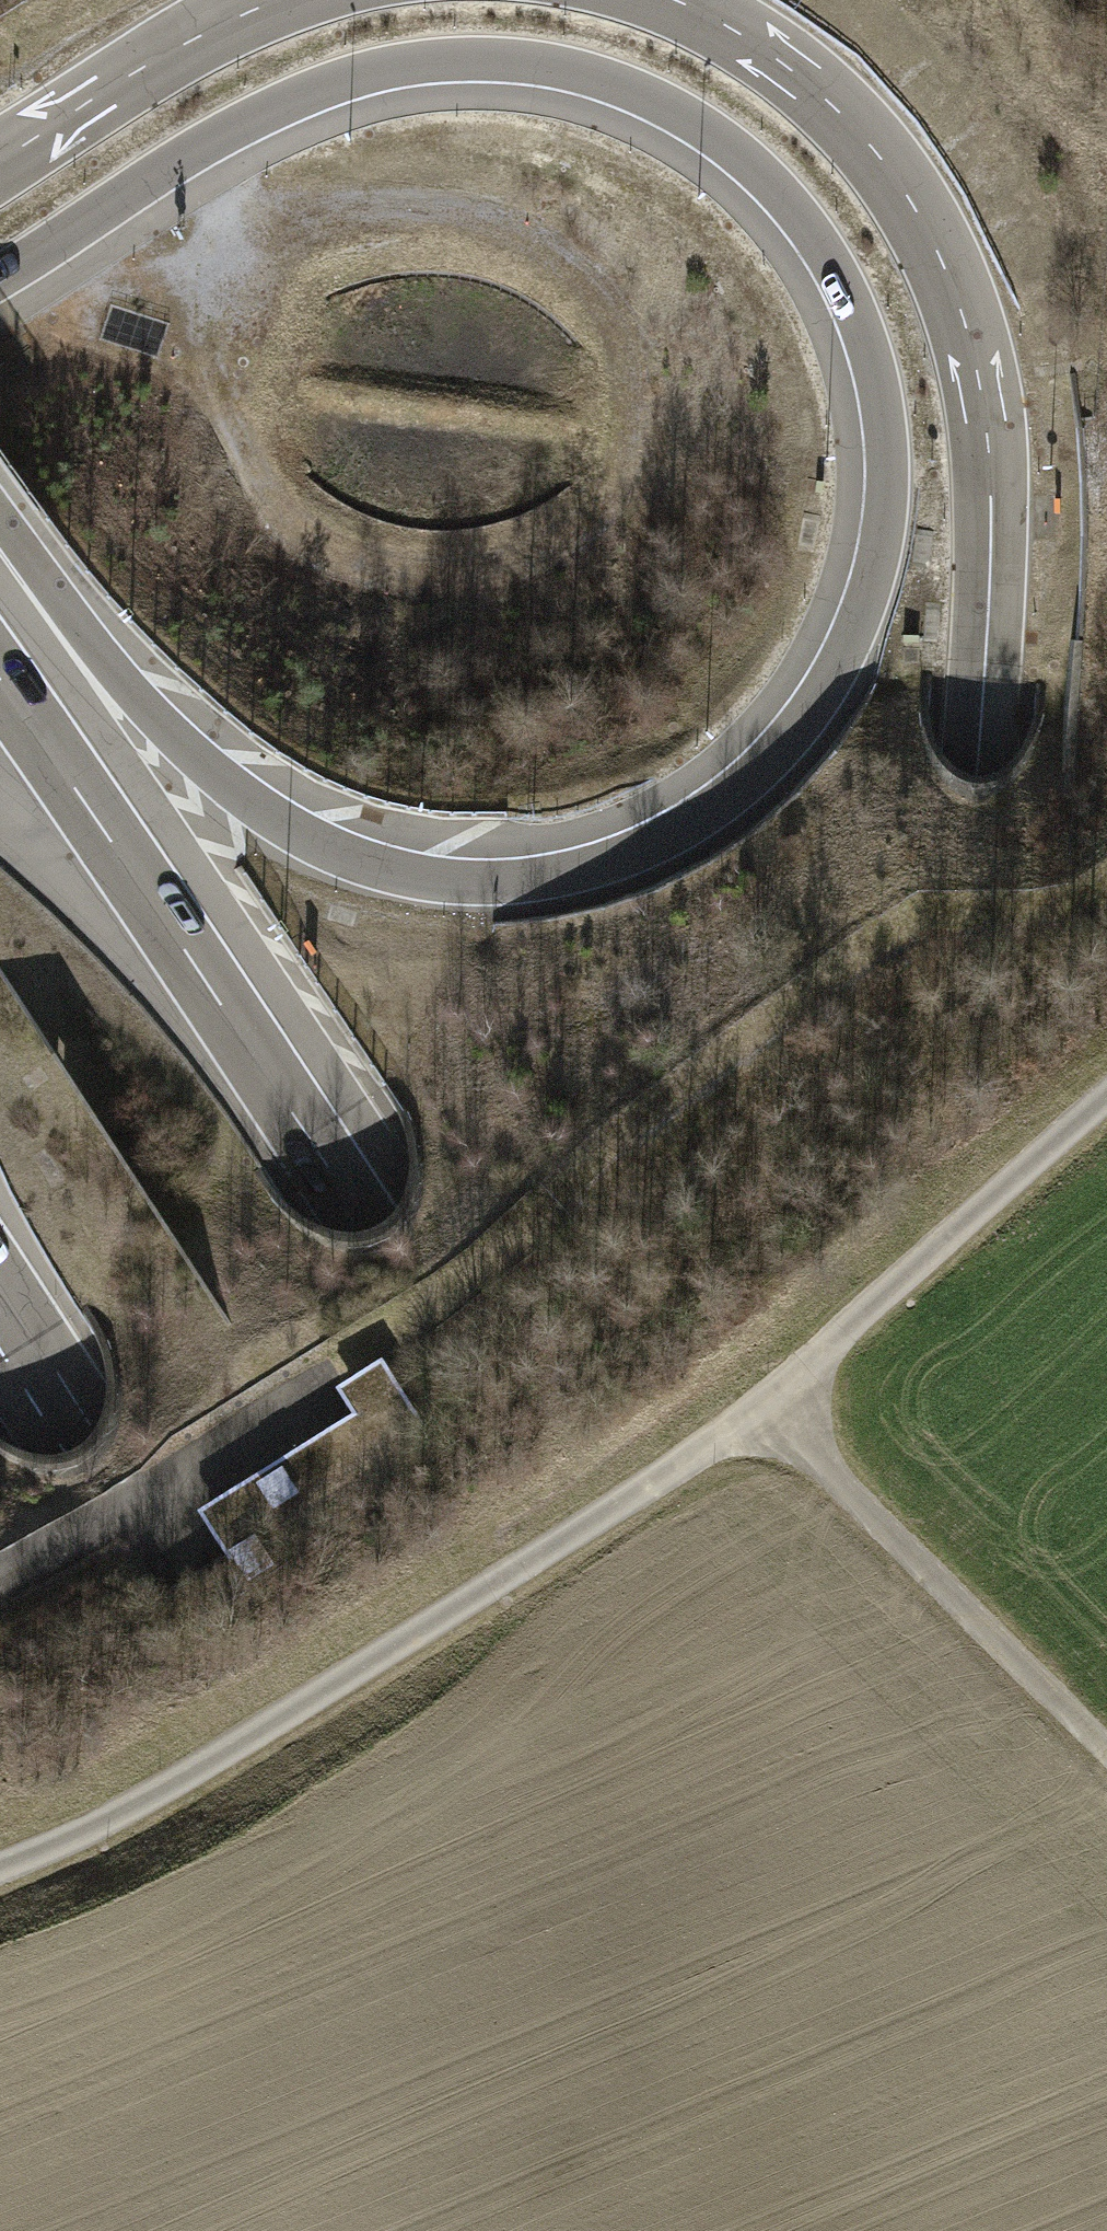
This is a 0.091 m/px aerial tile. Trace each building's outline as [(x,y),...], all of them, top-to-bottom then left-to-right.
[(442,1454),(385,1363),(346,1387),(362,1414),(208,1511),(248,1575),(442,1454)]
